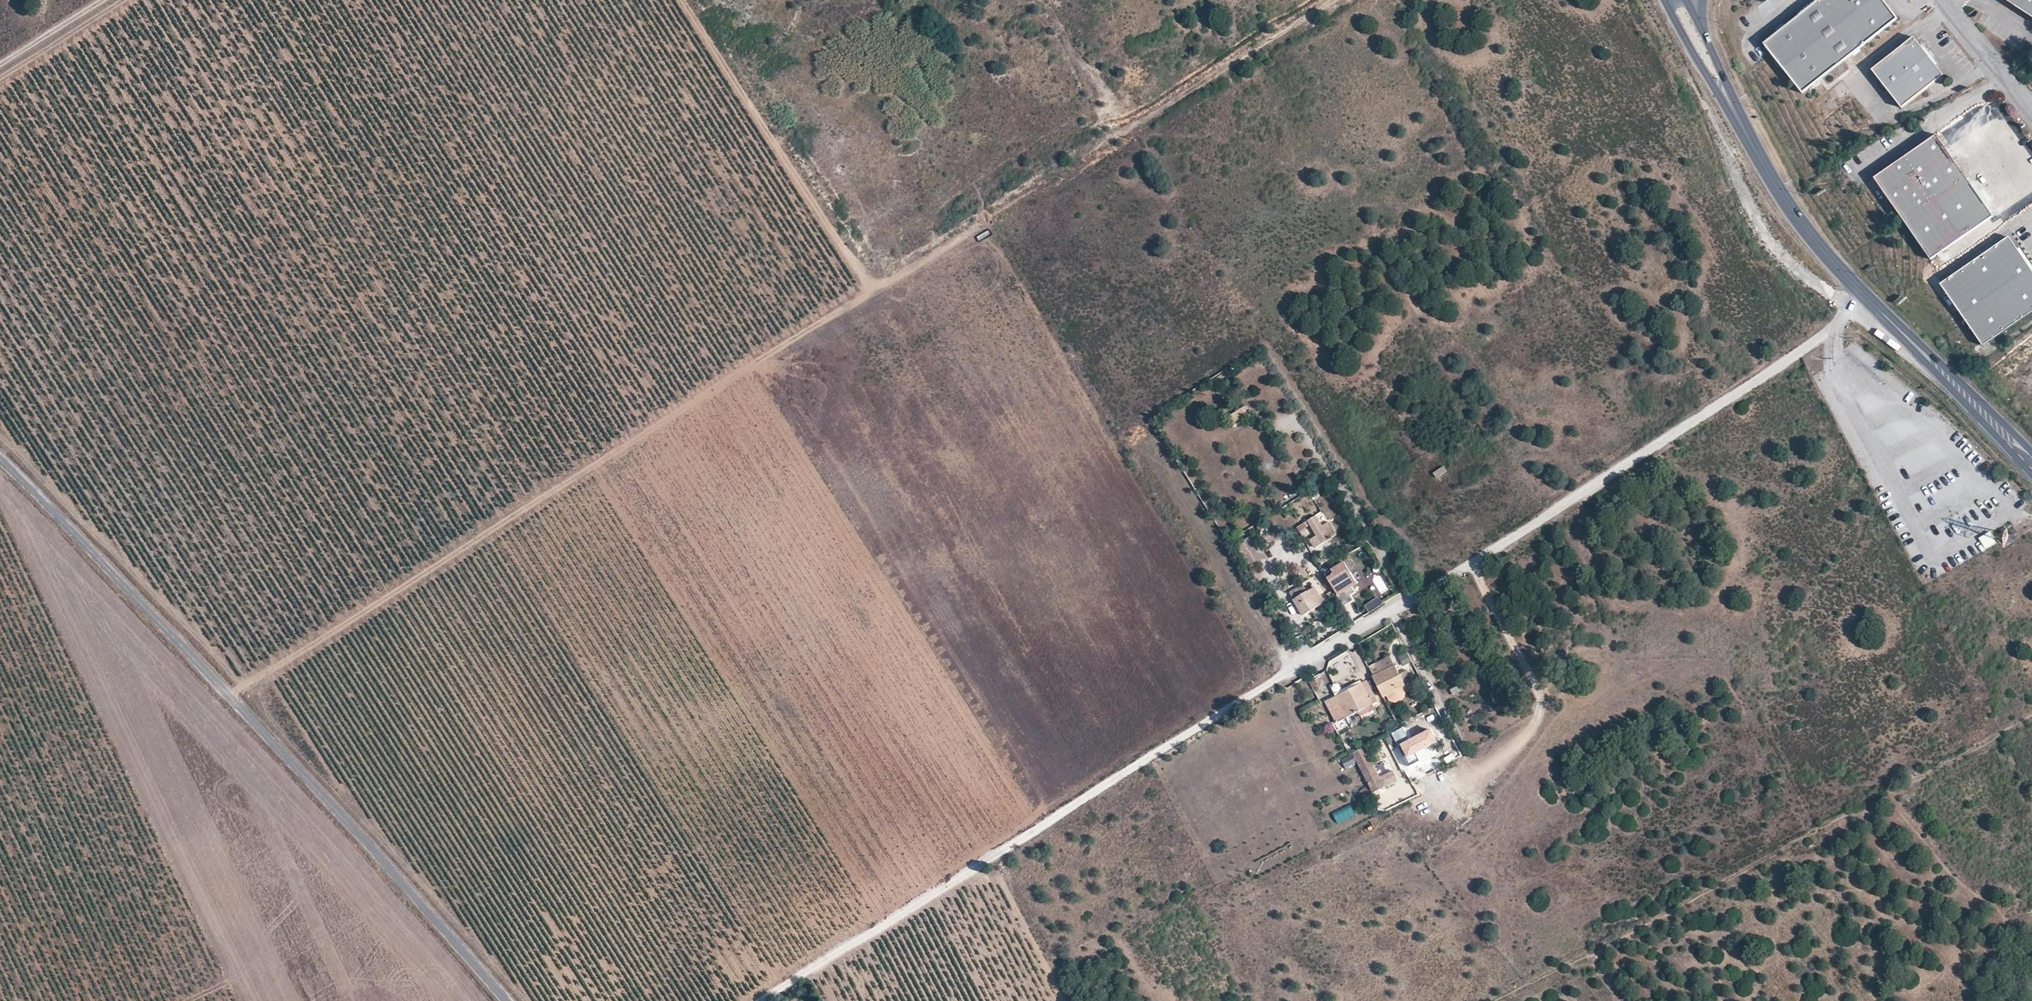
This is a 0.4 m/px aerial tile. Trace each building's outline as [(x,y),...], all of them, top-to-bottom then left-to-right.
[(1803,91),(1836,66),(1862,46),(1898,17),(1885,0),(1817,0),(1805,9),(1797,16),(1787,23),(1776,32),(1764,41),(1803,91)] [(1817,0),(1810,0),(1802,6),(1805,9),(1817,0)] [(2031,16),(2031,0),(2007,0),(2031,16)] [(1787,23),(1784,20),(1773,29),(1776,32),(1787,23)] [(1921,44),(1915,35),(1872,68),(1901,106),(1944,74),(1936,63),(1921,44)] [(1936,63),(1939,60),(1924,41),(1921,44),(1936,63)] [(1941,130),(1937,133),(1961,168),(1966,165),(1941,130)] [(1931,256),(1993,213),(1961,168),(1937,133),(1875,175),(1931,256)] [(1983,349),(2031,316),(2031,271),(2017,249),(2010,240),(1941,287),(1983,349)] [(2017,249),(2031,271),(2031,260),(2022,245),(2017,249)] [(1234,428),(1256,414),(1248,403),(1227,417),(1234,428)] [(1447,471),(1444,466),(1434,473),(1438,478),(1447,471)] [(1338,534),(1330,521),(1324,525),(1317,514),(1297,526),(1300,531),(1311,524),(1315,531),(1318,535),(1312,538),(1310,540),(1315,549),(1338,534)] [(1363,545),(1358,537),(1345,544),(1350,553),(1355,550),(1363,545)] [(1367,553),(1363,545),(1355,550),(1360,557),(1367,553)] [(1337,596),(1358,583),(1365,578),(1357,565),(1349,570),(1344,562),(1331,570),(1337,579),(1329,584),(1333,590),(1325,595),(1329,601),(1337,596)] [(1363,591),(1358,583),(1337,596),(1342,604),(1363,591)] [(1304,616),(1324,604),(1314,588),(1307,592),(1302,584),(1289,592),(1304,616)] [(1369,612),(1380,606),(1377,601),(1366,607),(1369,612)] [(1395,666),(1390,657),(1370,667),(1374,676),(1395,666)] [(1399,675),(1395,666),(1374,676),(1383,696),(1387,694),(1404,686),(1399,675)] [(1412,682),(1407,671),(1399,675),(1404,686),(1412,682)] [(1340,694),(1325,702),(1336,723),(1359,710),(1364,719),(1377,711),(1373,703),(1378,700),(1374,693),(1370,696),(1366,690),(1362,682),(1340,694)] [(1404,686),(1387,694),(1390,700),(1396,702),(1403,699),(1407,693),(1404,686)] [(1739,714),(1732,718),(1735,723),(1742,718),(1739,714)] [(1405,729),(1394,736),(1412,769),(1423,763),(1421,758),(1428,754),(1420,738),(1412,742),(1405,729)] [(1362,749),(1359,744),(1349,749),(1352,754),(1362,749)] [(1380,783),(1362,749),(1352,754),(1357,763),(1375,797),(1407,779),(1403,771),(1396,775),(1396,774),(1380,783)] [(1357,763),(1352,754),(1340,760),(1345,769),(1357,763)] [(1336,820),(1355,813),(1352,806),(1333,813),(1336,820)]
